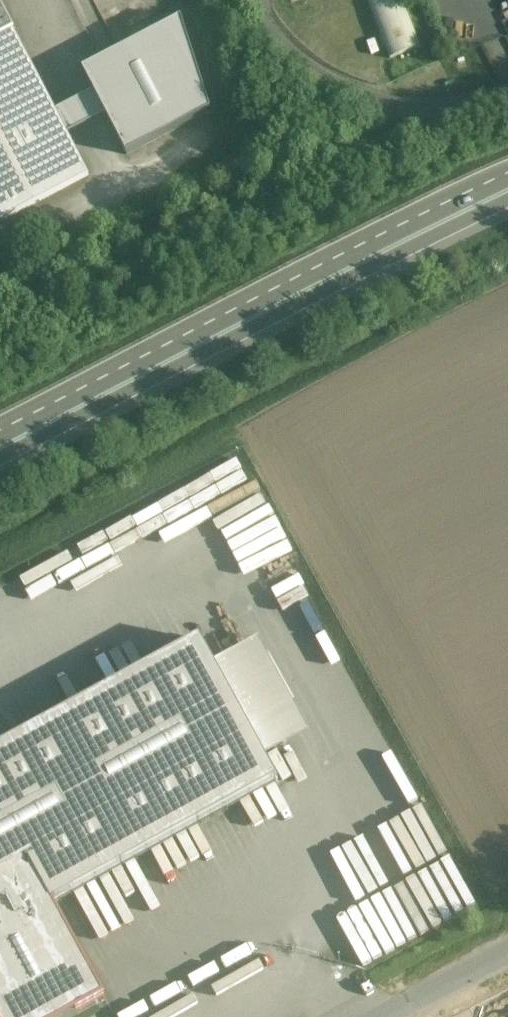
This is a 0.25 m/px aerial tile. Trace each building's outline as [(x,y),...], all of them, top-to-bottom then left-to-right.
[(420,47),(404,0),(370,0),(389,57),(420,47)] [(13,30),(14,30),(0,3),(0,37),(13,30)] [(127,155),(211,111),(181,20),(83,71),(127,155)] [(0,37),(0,40),(74,183),(88,175),(13,30),(0,37)] [(0,40),(0,216),(2,219),(74,183),(0,40)] [(259,638),(214,662),(266,757),(311,732),(259,638)] [(0,750),(0,933),(47,908),(54,904),(279,782),(266,757),(214,662),(202,641),(0,750)] [(74,1009),(77,1014),(105,997),(54,904),(47,908),(90,987),(58,1004),(62,1013),(54,1016),(58,1016),(74,1009)] [(0,933),(0,1010),(4,1016),(34,1016),(43,1012),(47,1016),(54,1016),(62,1013),(58,1004),(90,987),(47,908),(0,933)]
